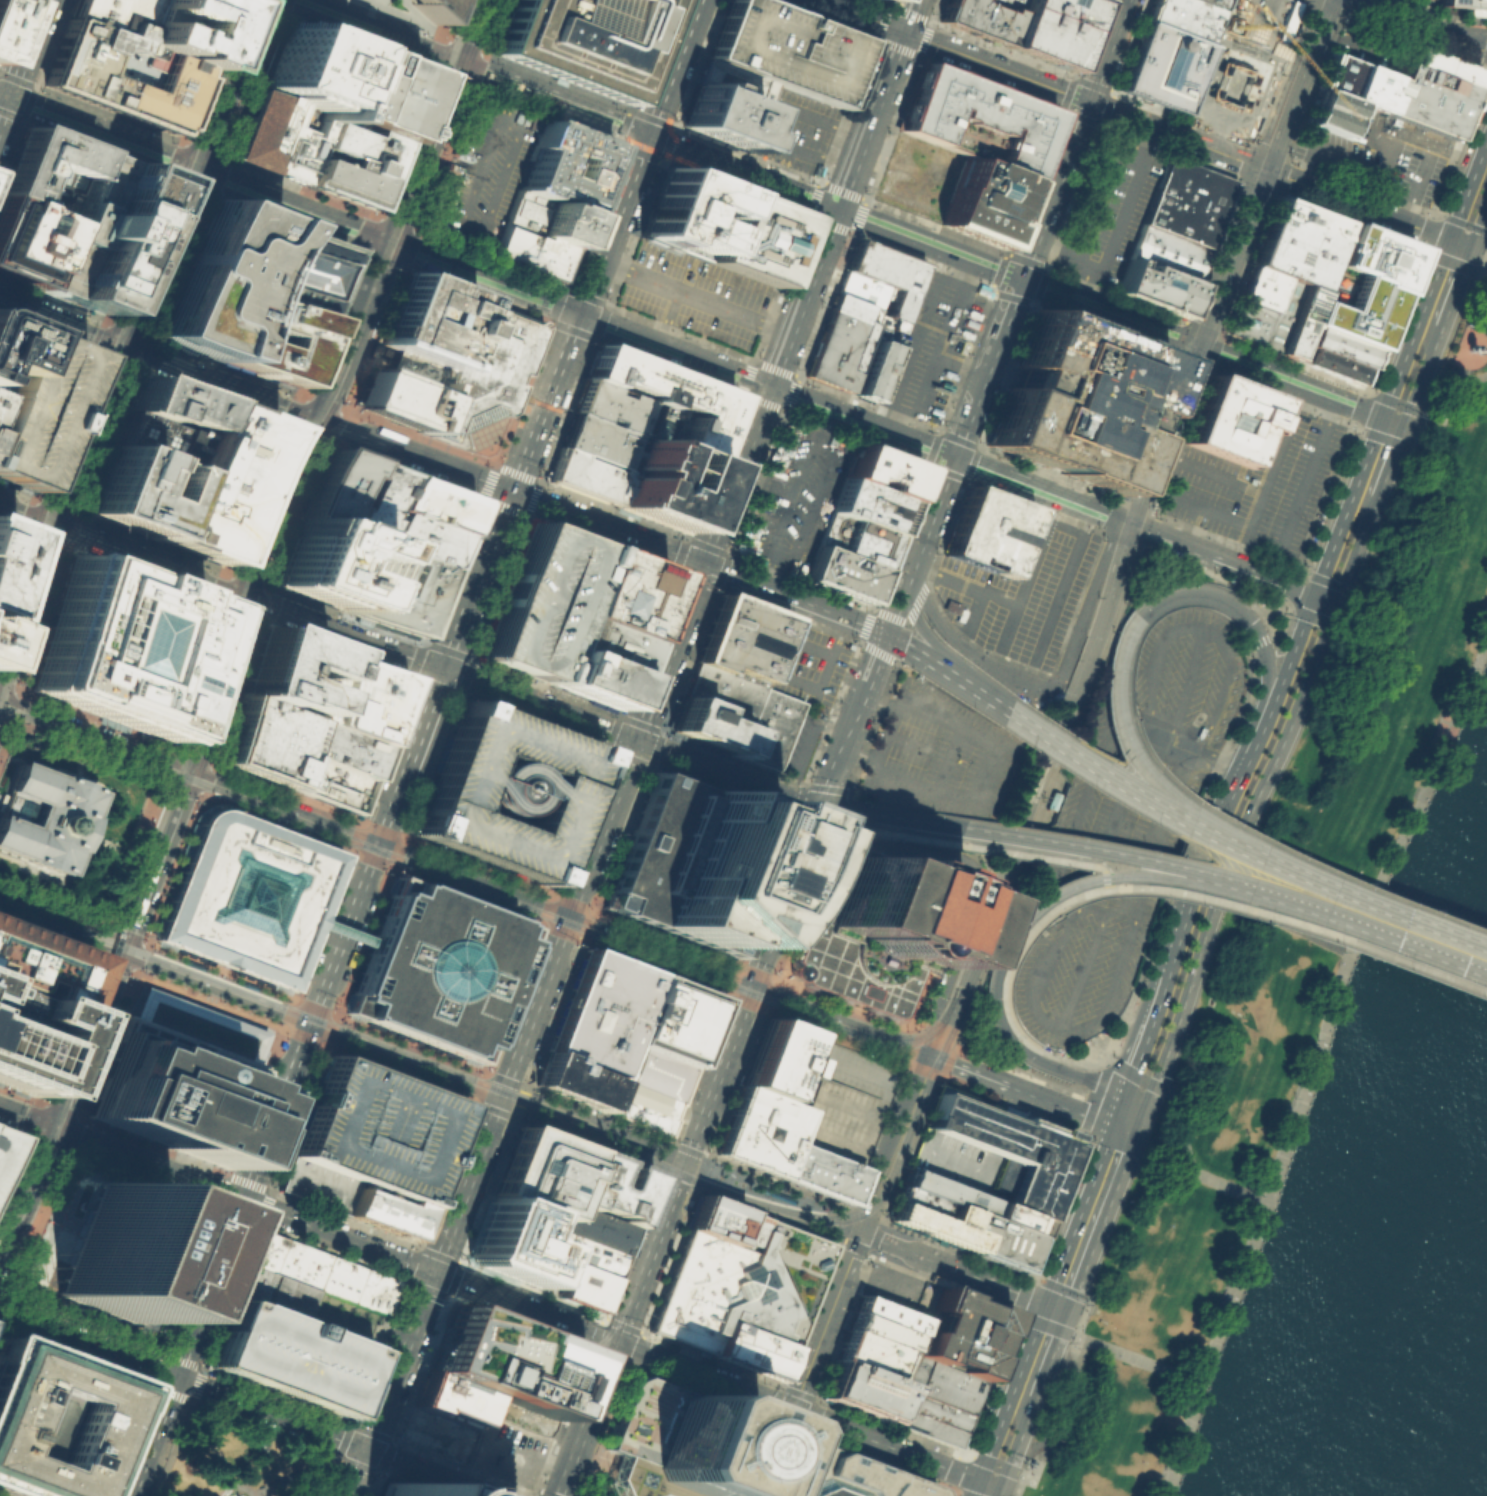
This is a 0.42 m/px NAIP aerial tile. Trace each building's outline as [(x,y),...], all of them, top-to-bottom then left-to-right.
[(9,0),(0,0),(0,24),(9,0)] [(136,44),(153,0),(73,0),(67,17),(136,44)] [(197,67),(206,70),(233,0),(153,0),(136,44),(197,67)] [(434,24),(443,0),(408,0),(434,24)] [(489,52),(509,0),(664,0),(625,104),(489,52)] [(705,58),(727,0),(758,0),(867,41),(841,109),(774,84),(705,58)] [(937,22),(945,0),(987,0),(1018,12),(1005,48),(937,22)] [(1018,12),(987,0),(1023,0),(1018,12)] [(1088,23),(1096,3),(1088,0),(1023,0),(1018,12),(1005,48),(1069,72),(1088,23)] [(1143,20),(1151,0),(1189,0),(1217,11),(1209,32),(1204,45),(1143,20)] [(1217,11),(1189,0),(1222,0),(1217,11)] [(1486,9),(1486,0),(1436,0),(1436,4),(1486,9)] [(171,134),(174,126),(181,128),(200,76),(195,74),(197,67),(136,44),(67,17),(41,84),(171,134)] [(300,185),(327,114),(352,46),(324,36),(281,20),(255,87),(291,101),(264,171),(293,182),(300,185)] [(1143,20),(1116,88),(1182,114),(1208,46),(1204,45),(1143,20)] [(1182,114),(1208,46),(1204,45),(1209,32),(1280,60),(1248,140),(1182,114)] [(1404,61),(1473,87),(1479,71),(1411,45),(1404,61)] [(327,114),(345,122),(395,140),(401,124),(420,72),(352,46),(327,114)] [(1385,94),(1391,76),(1329,53),(1315,88),(1364,106),(1385,114),(1392,97),(1385,94)] [(705,58),(774,84),(765,109),(696,83),(705,58)] [(1398,79),(1404,61),(1473,87),(1453,140),(1385,114),(1392,97),(1385,94),(1391,76),(1398,79)] [(922,62),(1055,112),(1045,138),(1029,180),(964,155),(896,129),(922,62)] [(749,151),(680,125),(696,83),(765,109),(749,151)] [(264,171),(228,158),(255,87),(291,101),(264,171)] [(1315,88),(1364,106),(1351,140),(1302,122),(1315,88)] [(368,211),(395,140),(345,122),(327,114),(300,185),(368,211)] [(585,213),(516,187),(542,117),(577,131),(612,144),(598,181),(585,213)] [(28,205),(69,221),(86,179),(97,151),(25,123),(11,159),(0,188),(0,194),(28,205)] [(44,288),(67,297),(110,314),(163,176),(120,160),(97,151),(86,179),(69,221),(44,288)] [(1029,180),(964,155),(938,225),(1003,250),(1029,180)] [(1141,223),(1210,250),(1233,191),(1236,183),(1174,159),(1166,156),(1141,223)] [(665,166),(639,235),(707,260),(733,191),(665,166)] [(516,187),(585,213),(574,242),(572,249),(502,222),(516,187)] [(733,191),(707,260),(775,286),(801,217),(743,195),(733,191)] [(69,221),(28,205),(0,194),(0,271),(44,288),(69,221)] [(233,360),(259,292),(285,222),(217,196),(202,235),(164,334),(233,360)] [(1268,215),(1337,241),(1344,223),(1275,197),(1268,215)] [(1283,279),(1249,266),(1268,215),(1337,241),(1318,292),(1300,285),(1283,279)] [(259,292),(328,318),(354,248),(285,222),(259,292)] [(502,222),(572,249),(559,283),(489,257),(502,222)] [(1141,223),(1210,250),(1197,284),(1162,270),(1128,257),(1141,223)] [(844,269),(855,239),(923,265),(897,332),(887,328),(891,319),(884,316),(895,288),(844,269)] [(1162,270),(1128,257),(1114,293),(1184,319),(1197,284),(1162,270)] [(1236,299),(1249,266),(1283,279),(1271,312),(1236,299)] [(872,323),(863,320),(868,305),(835,293),(844,269),(895,288),(884,316),(891,319),(887,328),(897,332),(892,346),(873,339),(867,337),(872,323)] [(474,298),(448,367),(393,346),(379,341),(382,333),(405,272),(462,293),(474,298)] [(1236,299),(1271,312),(1283,279),(1300,285),(1275,353),(1223,334),(1236,299)] [(1318,292),(1300,285),(1275,353),(1292,359),(1299,342),(1306,323),(1318,292)] [(233,360),(302,386),(328,318),(259,292),(233,360)] [(846,392),(803,375),(835,293),(868,305),(863,320),(872,323),(867,337),(846,392)] [(452,434),(449,442),(436,438),(423,433),(439,391),(448,367),(474,298),(486,302),(513,312),(542,323),(521,379),(508,414),(480,424),(452,434)] [(1036,308),(1014,365),(1020,367),(1011,388),(1005,386),(1000,398),(983,444),(1040,466),(1042,463),(1059,469),(1058,472),(1078,480),(1115,494),(1137,436),(1130,433),(1138,413),(1144,415),(1166,358),(1111,337),(1110,339),(1091,332),(1092,329),(1036,308)] [(1,397),(0,397),(0,318),(27,328),(1,397)] [(1367,368),(1299,342),(1306,323),(1374,348),(1367,368)] [(41,493),(0,477),(0,400),(1,397),(27,328),(94,354),(71,413),(63,436),(41,493)] [(871,401),(892,346),(873,339),(852,394),(871,401)] [(1292,359),(1299,342),(1367,368),(1365,371),(1360,385),(1292,359)] [(585,377),(598,343),(732,394),(707,462),(639,436),(652,402),(585,377)] [(448,367),(439,391),(423,433),(404,425),(354,407),(370,365),(384,370),(393,348),(393,346),(448,367)] [(217,398),(148,371),(133,410),(203,436),(217,398)] [(1276,398),(1206,371),(1179,442),(1249,468),(1276,398)] [(585,377),(652,402),(639,436),(572,411),(574,405),(585,377)] [(289,425),(264,415),(217,398),(203,436),(190,469),(164,539),(235,567),(289,425)] [(121,442),(190,469),(203,436),(133,410),(121,442)] [(639,436),(625,471),(559,446),(572,411),(639,436)] [(707,462),(681,531),(647,518),(619,507),(613,505),(625,471),(639,436),(707,462)] [(94,513),(121,442),(190,469),(164,539),(94,513)] [(919,467),(907,501),(843,477),(856,443),(888,455),(919,467)] [(625,471),(613,505),(546,480),(559,446),(625,471)] [(373,461),(339,448),(314,516),(347,529),(373,461)] [(347,529),(382,542),(395,509),(408,474),(373,461),(347,529)] [(395,509),(463,534),(476,500),(408,474),(395,509)] [(893,536),(829,512),(843,477),(907,501),(893,536)] [(967,484),(1032,509),(1006,576),(941,551),(954,517),(967,484)] [(395,509),(382,542),(450,568),(463,534),(395,509)] [(817,545),(829,512),(893,536),(891,543),(883,563),(881,569),(817,545)] [(314,516),(347,529),(382,542),(356,612),(287,586),(308,532),(310,527),(314,516)] [(31,529),(0,614),(0,518),(31,529)] [(476,657),(529,519),(586,541),(598,546),(571,614),(558,648),(545,683),(534,679),(476,657)] [(450,568),(382,542),(356,612),(424,637),(450,568)] [(817,545),(881,569),(880,572),(869,601),(868,604),(804,580),(817,545)] [(640,640),(571,614),(598,546),(666,572),(640,640)] [(27,691),(79,550),(220,602),(169,743),(27,691)] [(694,661),(762,687),(789,617),(720,591),(707,627),(694,661)] [(942,606),(945,599),(959,604),(956,614),(944,609),(942,606)] [(640,640),(571,614),(558,648),(626,675),(640,640)] [(314,719),(244,693),(271,623),(340,650),(314,719)] [(626,675),(613,709),(545,683),(558,648),(626,675)] [(407,675),(381,745),(314,719),(340,650),(407,675)] [(762,687),(749,721),(680,695),(694,661),(762,687)] [(775,770),(736,755),(749,721),(762,687),(801,702),(797,713),(788,737),(775,770)] [(288,788),(219,761),(244,693),(314,719),(301,753),(288,788)] [(680,695),(749,721),(736,755),(667,729),(680,695)] [(419,812),(411,834),(427,840),(531,880),(546,885),(552,870),(572,815),(592,765),(597,750),(582,744),(477,705),(462,699),(456,713),(442,750),(419,812)] [(314,719),(381,745),(368,779),(301,753),(314,719)] [(355,813),(288,788),(301,753),(368,779),(355,813)] [(9,854),(0,851),(0,792),(1,789),(3,790),(15,759),(42,769),(56,775),(57,772),(88,783),(87,786),(97,790),(87,815),(90,816),(76,851),(74,850),(65,875),(57,872),(57,874),(45,869),(23,861),(24,859),(9,854)] [(785,820),(735,956),(601,906),(641,801),(652,770),(785,820)] [(1059,810),(1051,807),(1057,791),(1065,793),(1059,810)] [(151,938),(289,991),(315,923),(341,854),(225,809),(220,808),(214,808),(208,810),(203,813),(200,816),(197,821),(151,938)] [(890,1019),(900,1014),(919,968),(927,971),(934,974),(967,891),(928,876),(853,846),(849,855),(845,854),(837,858),(829,862),(791,958),(793,961),(791,962),(789,965),(788,967),(787,970),(788,974),(791,977),(793,978),(796,979),(800,979),(805,985),(847,1002),(890,1019)] [(395,874),(532,927),(479,1064),(342,1011),(368,943),(395,874)] [(66,1012),(88,957),(18,930),(0,923),(0,986),(66,1012)] [(584,947),(654,974),(627,1044),(615,1075),(568,1058),(545,1049),(584,947)] [(654,974),(713,996),(719,999),(693,1068),(627,1044),(654,974)] [(253,1064),(131,1017),(143,985),(204,1008),(266,1032),(253,1064)] [(0,986),(0,1089),(32,1101),(66,1012),(0,986)] [(124,1014),(131,1017),(253,1064),(260,1067),(232,1139),(221,1168),(193,1157),(84,1115),(93,1092),(124,1014)] [(795,1057),(802,1060),(795,1078),(788,1075),(779,1100),(741,1086),(750,1061),(766,1017),(805,1032),(795,1057)] [(804,1110),(792,1142),(863,1168),(881,1119),(900,1067),(830,1041),(804,1110)] [(627,1044),(615,1075),(613,1081),(601,1113),(666,1137),(673,1119),(671,1119),(677,1105),(678,1106),(690,1075),(693,1068),(627,1044)] [(601,1113),(531,1086),(545,1049),(568,1058),(566,1063),(613,1081),(601,1113)] [(291,1155),(329,1055),(462,1106),(423,1206),(357,1181),(291,1155)] [(908,1169),(996,1202),(1002,1205),(1043,1220),(1073,1142),(1065,1139),(1068,1133),(1056,1129),(1057,1126),(1039,1120),(940,1082),(923,1128),(916,1146),(908,1169)] [(804,1110),(792,1142),(779,1177),(715,1154),(741,1086),(779,1100),(804,1110)] [(589,1150),(569,1204),(562,1221),(491,1194),(518,1123),(589,1150)] [(0,1129),(0,1180),(17,1135),(0,1129)] [(779,1177),(792,1142),(863,1168),(850,1203),(779,1177)] [(653,1175),(633,1228),(569,1204),(589,1150),(653,1175)] [(291,1155),(277,1189),(344,1215),(357,1181),(291,1155)] [(902,1185),(949,1202),(969,1210),(990,1218),(996,1202),(908,1169),(902,1185)] [(357,1181),(344,1215),(410,1240),(423,1206),(357,1181)] [(98,1182),(170,1209),(196,1219),(154,1331),(127,1321),(56,1294),(98,1182)] [(895,1202),(942,1220),(949,1202),(902,1185),(895,1202)] [(562,1221),(558,1231),(549,1255),(536,1289),(465,1262),(491,1194),(562,1221)] [(744,1212),(731,1246),(688,1230),(701,1195),(744,1212)] [(942,1220),(949,1202),(969,1210),(962,1228),(979,1235),(972,1252),(888,1220),(892,1211),(895,1202),(942,1220)] [(1043,1220),(1002,1205),(996,1202),(990,1218),(1037,1236),(1040,1228),(1043,1220)] [(633,1228),(622,1256),(558,1231),(562,1221),(569,1204),(633,1228)] [(1037,1236),(990,1218),(969,1210),(962,1228),(979,1235),(972,1252),(1024,1272),(1037,1236)] [(764,1219),(751,1254),(731,1246),(744,1212),(764,1219)] [(751,1254),(764,1219),(833,1245),(795,1346),(726,1320),(713,1355),(650,1331),(688,1230),(731,1246),(751,1254)] [(316,1290),(247,1264),(259,1233),(265,1231),(330,1256),(316,1290)] [(613,1279),(571,1263),(549,1255),(558,1231),(622,1256),(613,1279)] [(350,1303),(316,1290),(330,1256),(363,1268),(350,1303)] [(558,1297),(600,1313),(613,1279),(571,1263),(558,1297)] [(316,1290),(303,1324),(234,1298),(247,1264),(316,1290)] [(363,1268),(397,1281),(383,1316),(379,1314),(350,1303),(363,1268)] [(940,1286),(927,1319),(921,1336),(914,1354),(983,1380),(1008,1312),(940,1286)] [(855,1311),(921,1336),(927,1319),(861,1295),(855,1311)] [(346,1418),(372,1350),(303,1324),(234,1298),(208,1365),(346,1418)] [(557,1420),(488,1394),(425,1370),(451,1303),(583,1352),(557,1420)] [(849,1330),(855,1311),(921,1336),(914,1354),(849,1330)] [(782,1381),(713,1355),(726,1320),(795,1346),(782,1381)] [(836,1364),(849,1330),(914,1354),(902,1388),(836,1364)] [(99,1495),(100,1495),(12,1495),(0,1491),(0,1337),(2,1331),(142,1383),(131,1415),(129,1414),(114,1455),(99,1495)] [(914,1354),(902,1388),(970,1414),(983,1380),(914,1354)] [(823,1398),(836,1364),(902,1388),(889,1422),(823,1398)] [(425,1370),(413,1404),(476,1428),(488,1394),(425,1370)] [(761,1431),(737,1495),(694,1495),(688,1494),(651,1479),(645,1466),(646,1463),(615,1452),(603,1447),(628,1381),(641,1375),(754,1418),(761,1431)] [(902,1388),(889,1422),(957,1447),(970,1414),(902,1388)] [(269,1445),(265,1455),(250,1449),(253,1440),(269,1445)] [(931,1488),(923,1485),(875,1467),(812,1443),(800,1451),(786,1489),(816,1474),(859,1490),(862,1495),(935,1495),(931,1488)] [(688,1494),(651,1479),(645,1466),(646,1463),(615,1452),(607,1475),(604,1481),(611,1495),(694,1495),(688,1494)] [(859,1490),(816,1474),(786,1489),(779,1492),(777,1495),(862,1495),(859,1490)] [(411,1489),(387,1479),(381,1495),(429,1495),(411,1489)]
